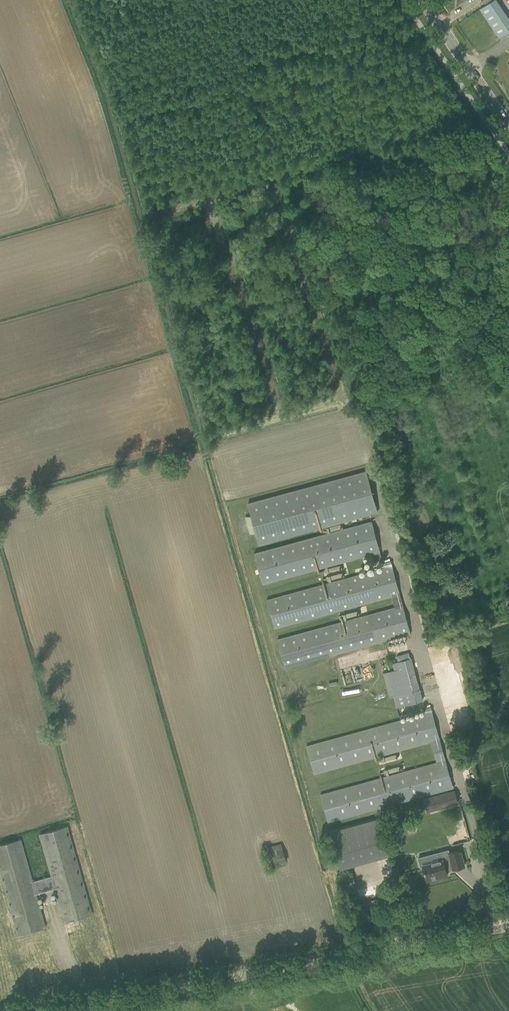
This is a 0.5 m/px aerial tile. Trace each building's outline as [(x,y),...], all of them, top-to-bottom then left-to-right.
[(508,30),(508,17),(497,0),(493,0),(488,3),(480,9),(499,37),(508,30)] [(249,503),(260,543),(378,511),(367,470),(249,503)] [(372,520),(255,552),(263,584),(372,554),(375,562),(383,559),(372,520)] [(384,568),(266,600),(274,628),(391,596),(394,607),(277,639),(284,667),(410,633),(391,566),(384,568)] [(392,663),(394,670),(387,673),(394,698),(396,698),(399,707),(422,701),(410,658),(392,663)] [(445,760),(432,712),(431,706),(423,708),(424,714),(306,746),(314,773),(430,742),(436,763),(320,795),(327,822),(444,790),(454,787),(453,785),(452,785),(445,760)] [(432,797),(423,799),(427,813),(436,810),(459,804),(455,790),(432,797)] [(378,818),(330,832),(341,869),(388,856),(378,818)] [(0,845),(0,872),(18,934),(45,927),(36,894),(55,888),(64,921),(91,914),(82,881),(67,827),(40,834),(51,876),(32,881),(20,840),(0,845)] [(272,866),(287,861),(282,843),(266,848),(272,866)] [(460,850),(450,852),(449,853),(448,851),(418,859),(421,869),(423,868),(427,881),(447,875),(445,869),(452,867),(452,869),(464,866),(460,850)]
